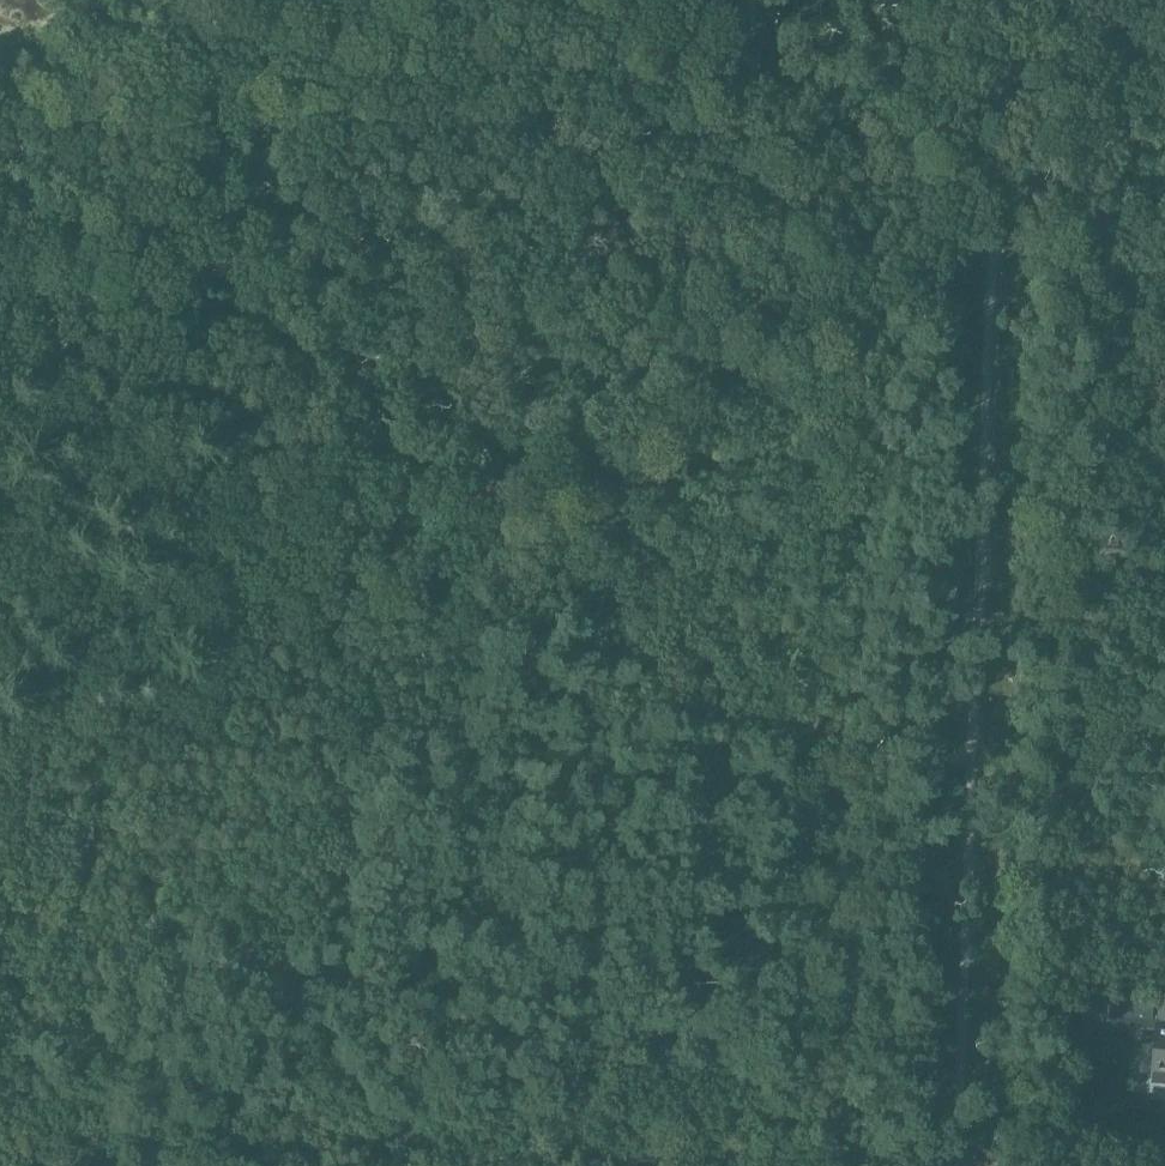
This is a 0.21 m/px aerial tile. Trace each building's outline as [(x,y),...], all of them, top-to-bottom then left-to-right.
[(1084,989),(1083,1007),(1098,1007),(1099,990),(1084,989)] [(1109,1018),(1108,1027),(1155,1029),(1156,1015),(1153,1015),(1155,991),(1110,989),(1109,1003),(1109,1018)] [(1157,998),(1156,1015),(1155,1029),(1152,1065),(1164,1066),(1164,999),(1157,998)]
